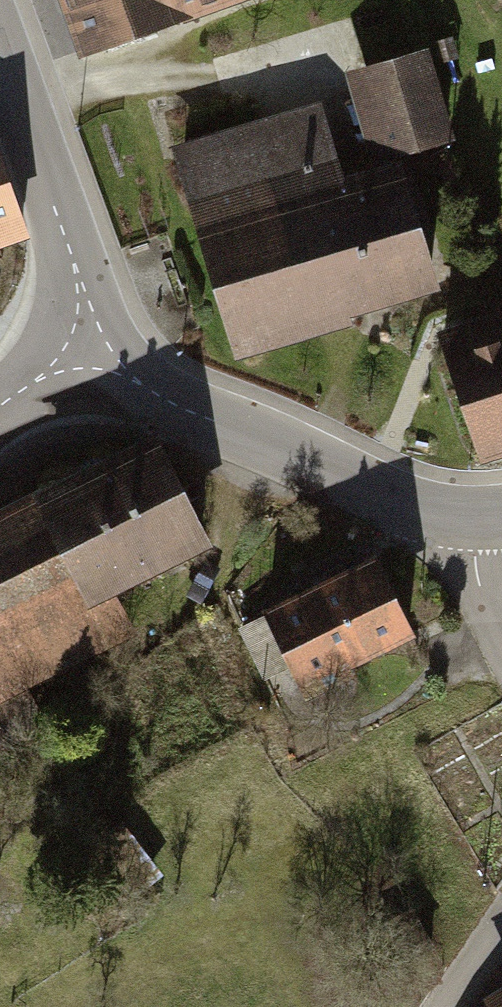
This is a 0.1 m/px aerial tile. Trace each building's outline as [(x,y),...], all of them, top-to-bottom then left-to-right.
[(82,75),(293,0),(55,0),(82,75)] [(430,59),(352,83),(378,164),(455,140),(430,59)] [(167,166),(230,364),(445,296),(406,170),(345,189),(322,117),(167,166)] [(28,253),(0,168),(0,262),(28,253)] [(478,471),(501,463),(501,319),(436,339),(478,471)] [(0,526),(0,803),(20,793),(7,767),(48,746),(27,705),(140,648),(114,598),(215,547),(162,444),(0,526)] [(377,562),(263,620),(267,627),(244,639),(263,676),(286,664),(308,705),(421,646),(377,562)] [(488,999),(492,1006),(501,1006),(501,991),(488,999)]
